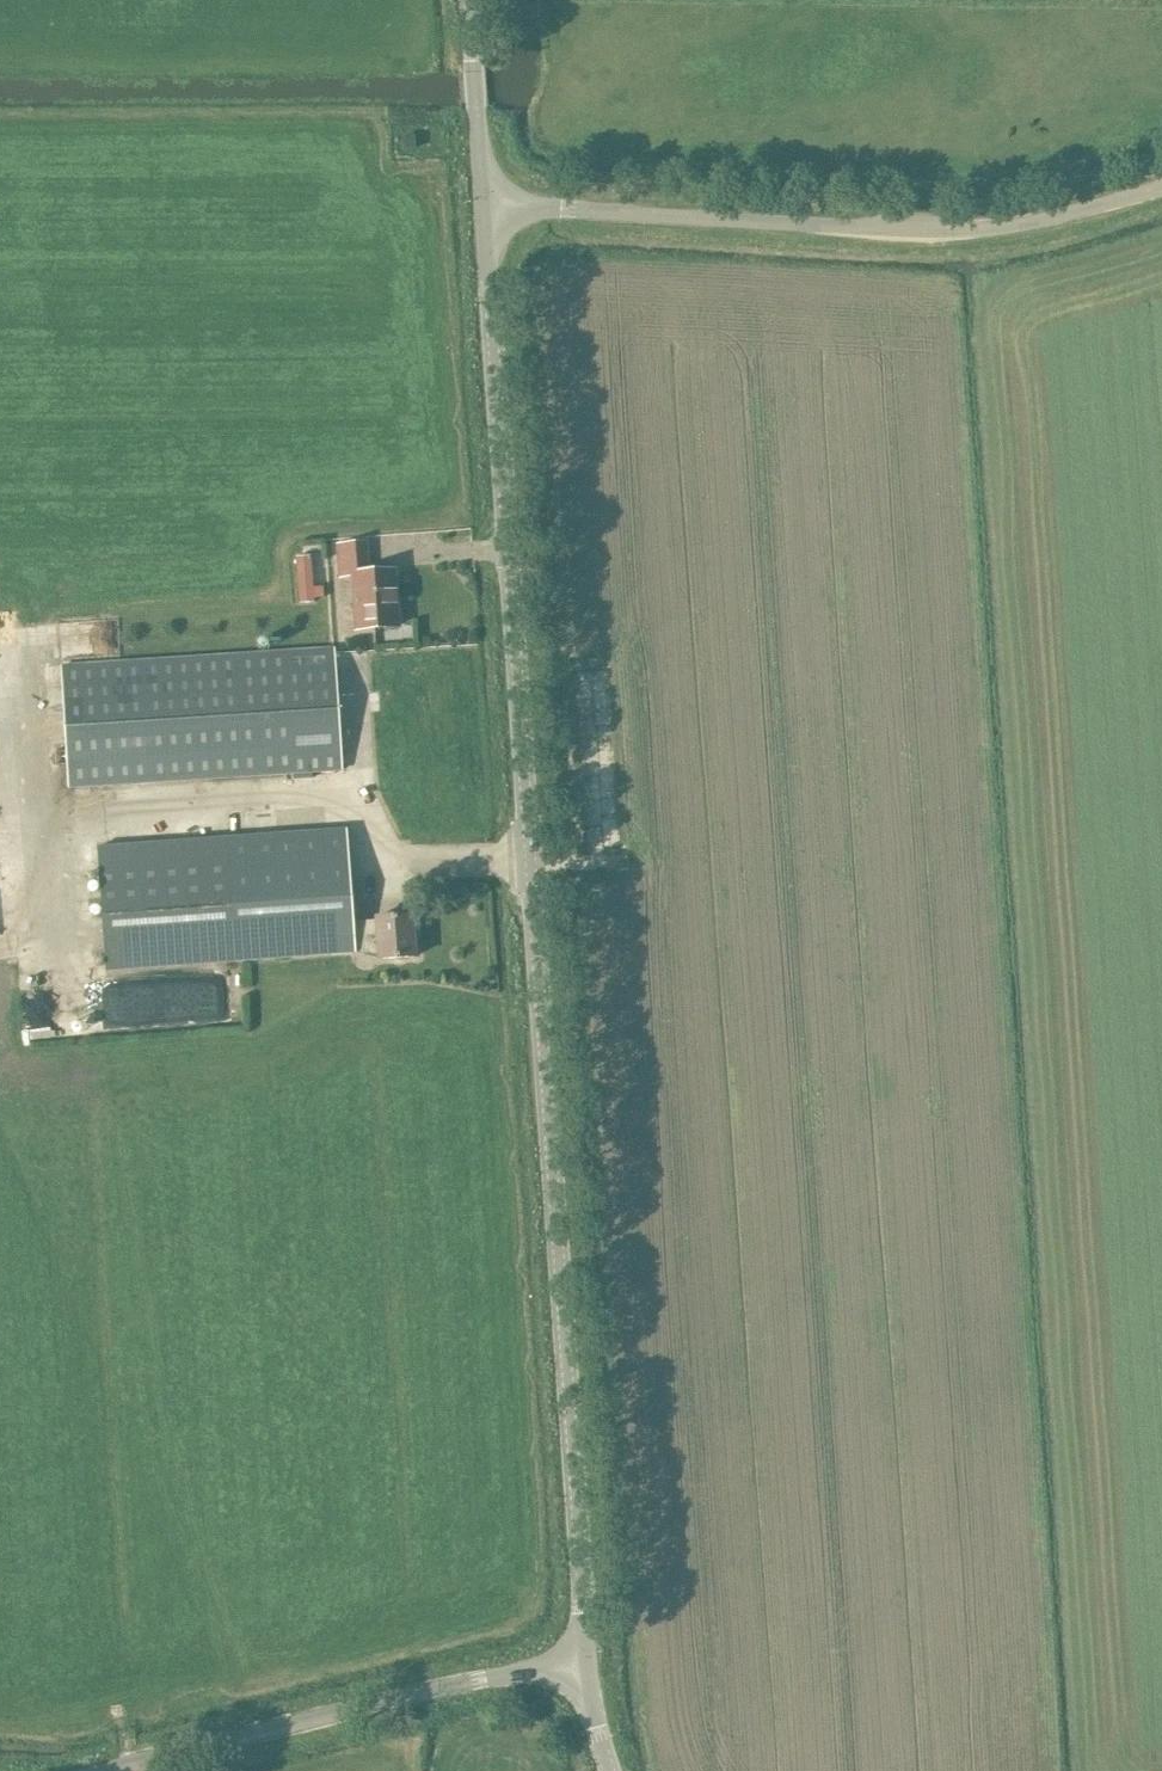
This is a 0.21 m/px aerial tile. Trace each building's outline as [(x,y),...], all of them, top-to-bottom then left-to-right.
[(395,571),(369,573),(367,543),(338,545),(340,576),(353,575),(357,629),(399,626),(395,571)] [(298,553),(300,601),(315,600),(313,553),(298,553)] [(334,646),(60,663),(69,789),(343,771),(334,646)] [(106,971),(356,953),(378,952),(378,959),(415,957),(412,915),(375,918),(375,922),(353,924),(347,830),(97,848),(106,971)]
